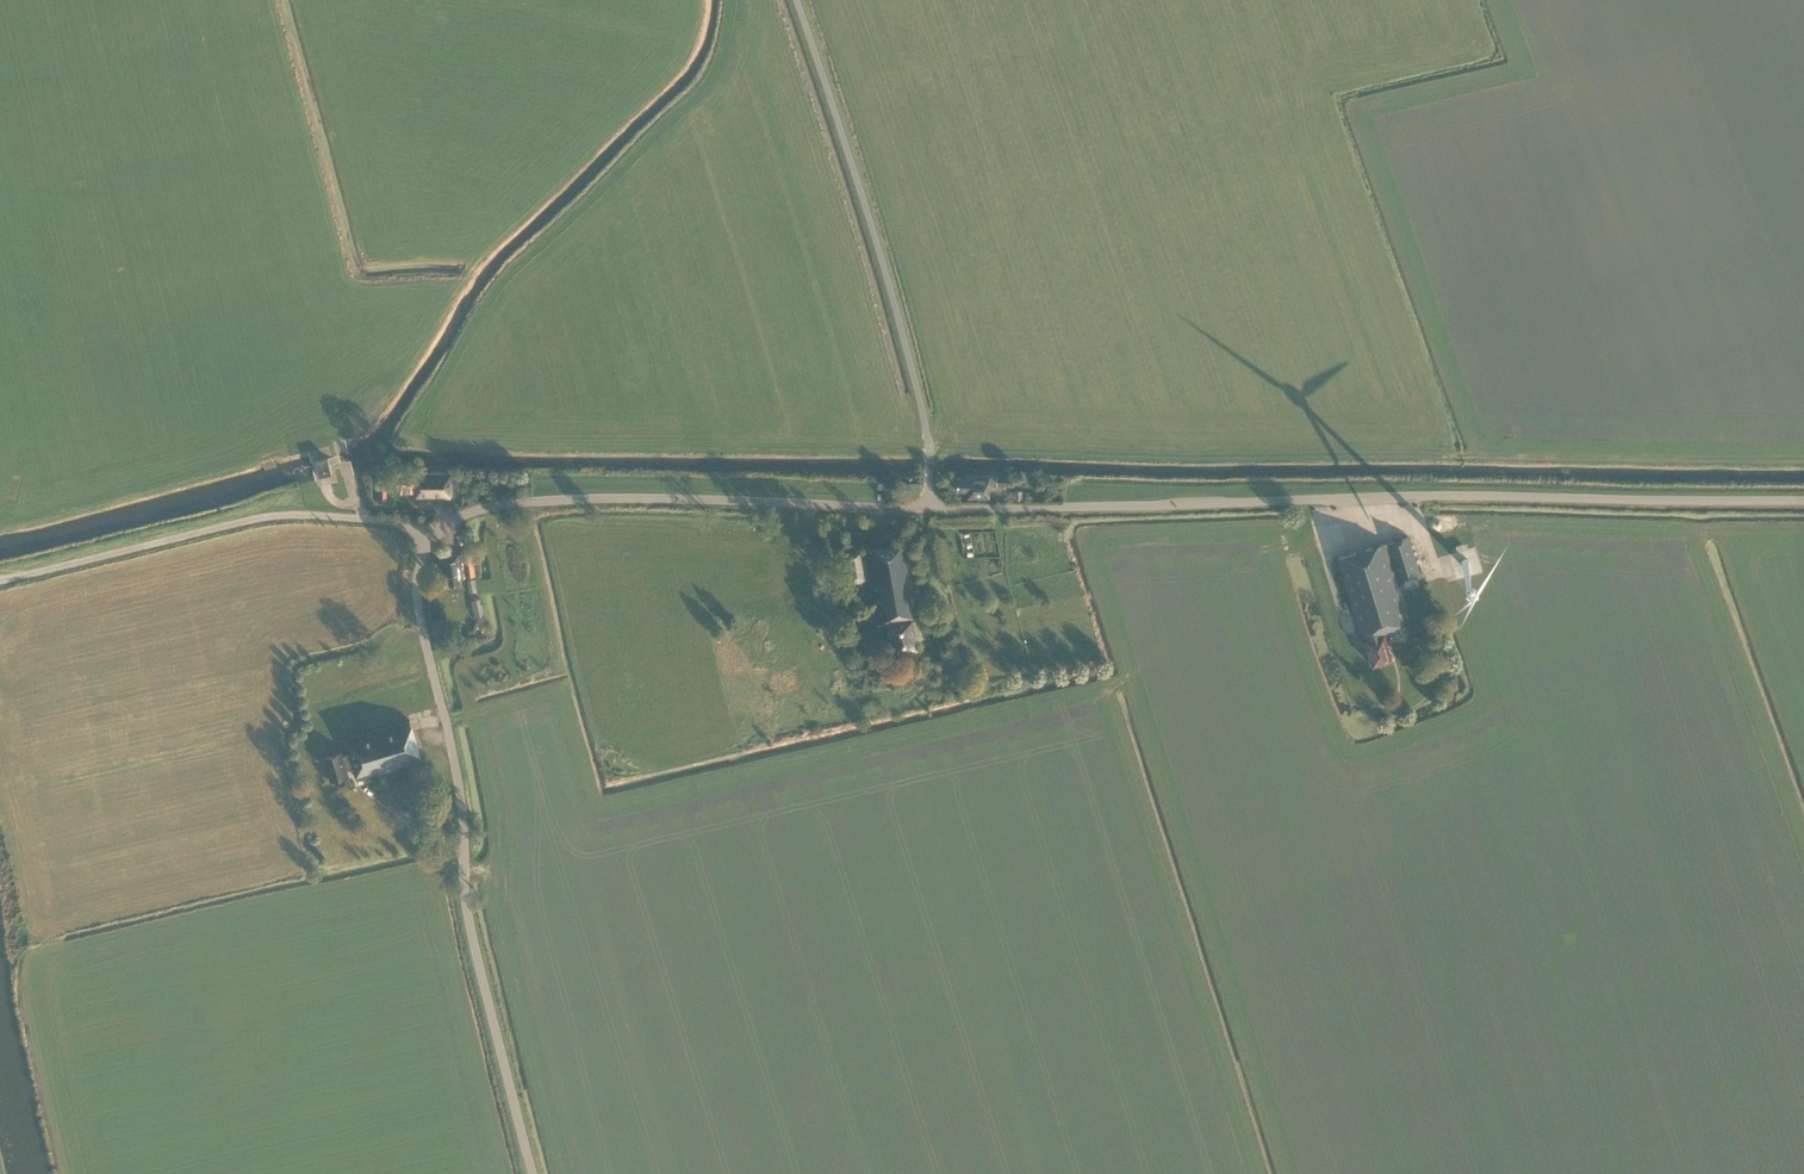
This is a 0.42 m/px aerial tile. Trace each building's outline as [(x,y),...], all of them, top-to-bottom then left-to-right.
[(331,474),(327,457),(315,460),(319,477),(331,474)] [(989,475),(962,474),(962,477),(957,477),(957,491),(967,491),(967,498),(988,498),(989,475)] [(449,475),(415,475),(415,477),(397,476),(397,487),(401,487),(401,493),(415,493),(415,498),(449,499),(449,475)] [(1014,475),(997,475),(997,485),(1013,486),(1014,475)] [(386,483),(374,483),(374,500),(386,500),(386,483)] [(1419,576),(1407,535),(1337,557),(1362,640),(1364,639),(1372,664),(1393,658),(1388,643),(1390,642),(1387,632),(1409,625),(1396,583),(1419,576)] [(920,597),(910,542),(842,554),(848,584),(869,580),(877,626),(888,624),(894,652),(918,648),(912,618),(919,617),(916,598),(920,597)] [(478,575),(476,551),(464,553),(466,577),(478,575)] [(464,577),(460,553),(438,556),(441,571),(437,572),(438,581),(447,580),(448,585),(459,583),(458,578),(464,577)] [(1471,565),(1468,556),(1459,558),(1462,568),(1471,565)] [(483,614),(480,597),(471,599),(474,616),(483,614)] [(342,753),(324,757),(330,780),(348,775),(347,770),(352,768),(354,776),(364,774),(365,778),(372,776),(378,774),(385,772),(421,761),(420,758),(412,729),(407,714),(405,704),(380,711),(386,729),(345,741),(348,754),(343,756),(342,753)]
